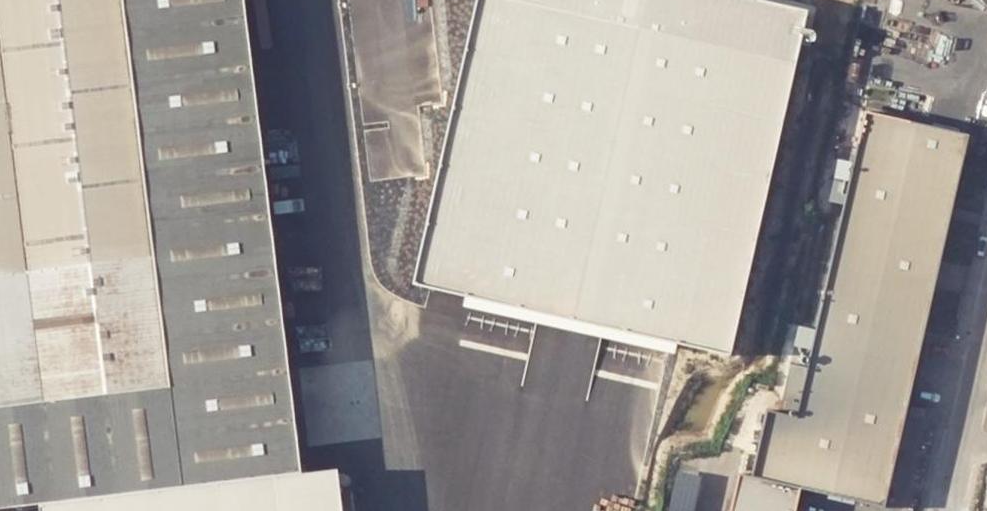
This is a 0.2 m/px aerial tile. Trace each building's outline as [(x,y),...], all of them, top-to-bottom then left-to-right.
[(244,0),(121,0),(165,391),(0,408),(0,510),(35,506),(299,474),(244,0)] [(165,391),(121,0),(0,0),(0,408),(165,391)] [(761,0),(475,0),(411,279),(734,356),(811,11),(761,0)] [(865,108),(798,419),(764,412),(752,470),(734,466),(724,510),(801,510),(806,486),(883,502),(963,129),(891,114),(865,108)] [(320,235),(294,236),(296,261),(322,259),(320,235)] [(299,474),(35,506),(35,510),(346,510),(342,469),(299,474)]
